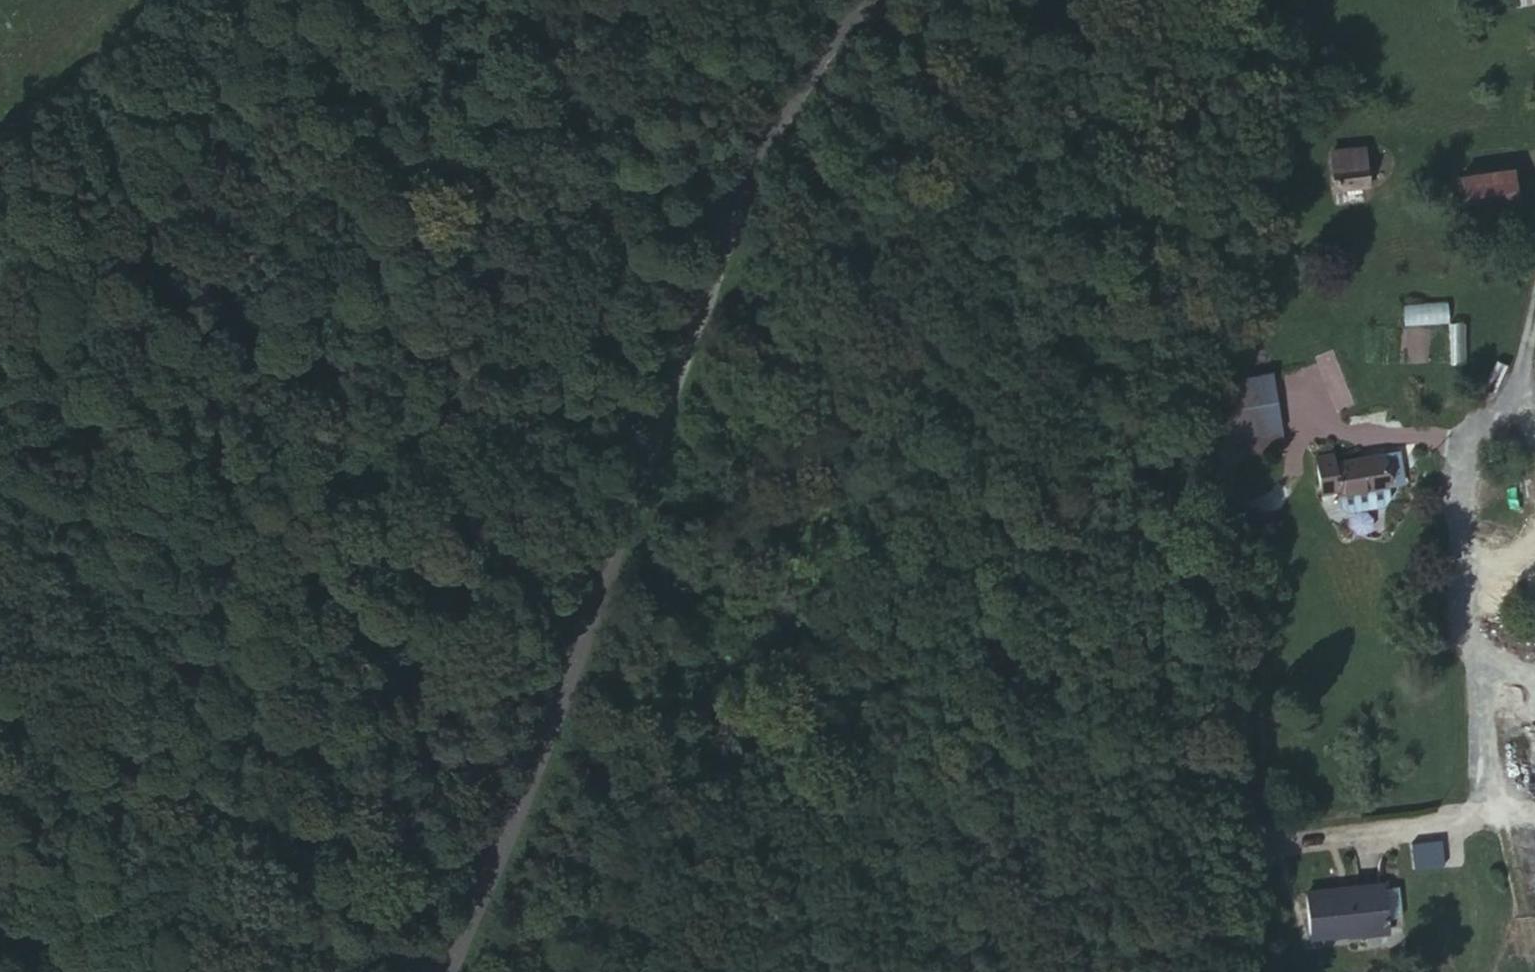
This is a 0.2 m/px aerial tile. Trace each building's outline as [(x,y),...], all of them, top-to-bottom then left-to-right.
[(1356,171),(1359,189),(1397,186),(1395,167),(1356,171)] [(1489,201),(1495,239),(1534,232),(1534,193),(1489,201)] [(1400,300),(1401,322),(1446,321),(1446,299),(1400,300)] [(1219,368),(1220,446),(1260,446),(1259,429),(1275,429),(1274,367),(1219,368)] [(1384,484),(1405,482),(1447,477),(1449,478),(1444,447),(1402,451),(1401,444),(1377,446),(1384,484)] [(1446,908),(1366,917),(1373,962),(1422,954),(1422,961),(1453,956),(1452,943),(1464,940),(1460,910),(1447,912),(1446,908)]
